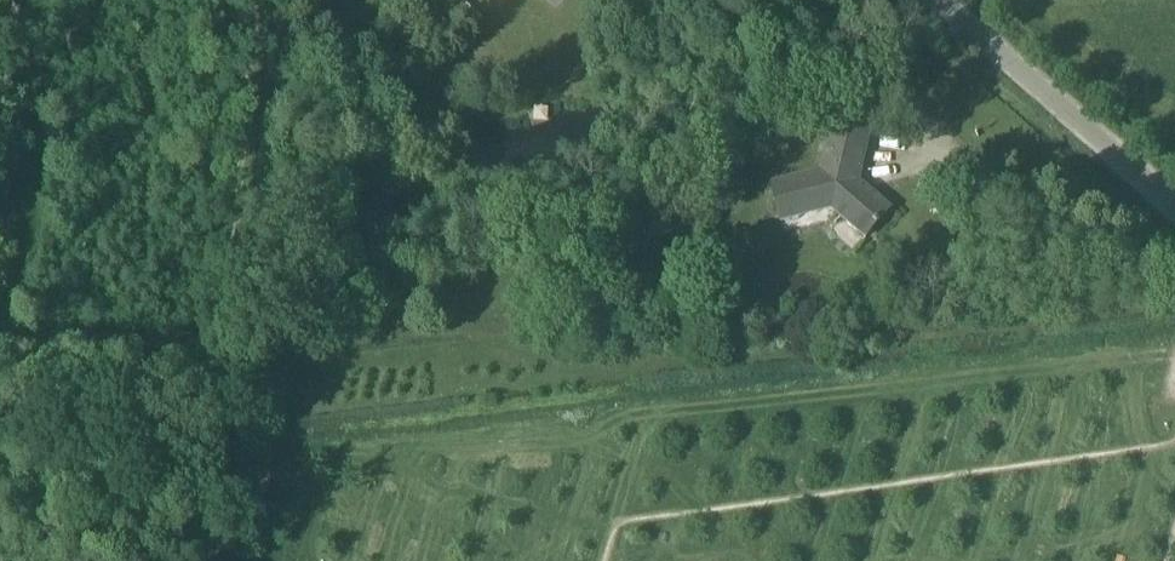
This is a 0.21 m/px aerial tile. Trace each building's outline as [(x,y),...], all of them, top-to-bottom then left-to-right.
[(771,185),(781,223),(801,218),(799,211),(829,204),(829,203),(838,204),(839,217),(865,239),(890,210),(864,188),(852,188),(849,180),(860,173),(870,129),(833,120),(820,173),(771,185)] [(650,225),(652,234),(666,231),(664,222),(650,225)]
